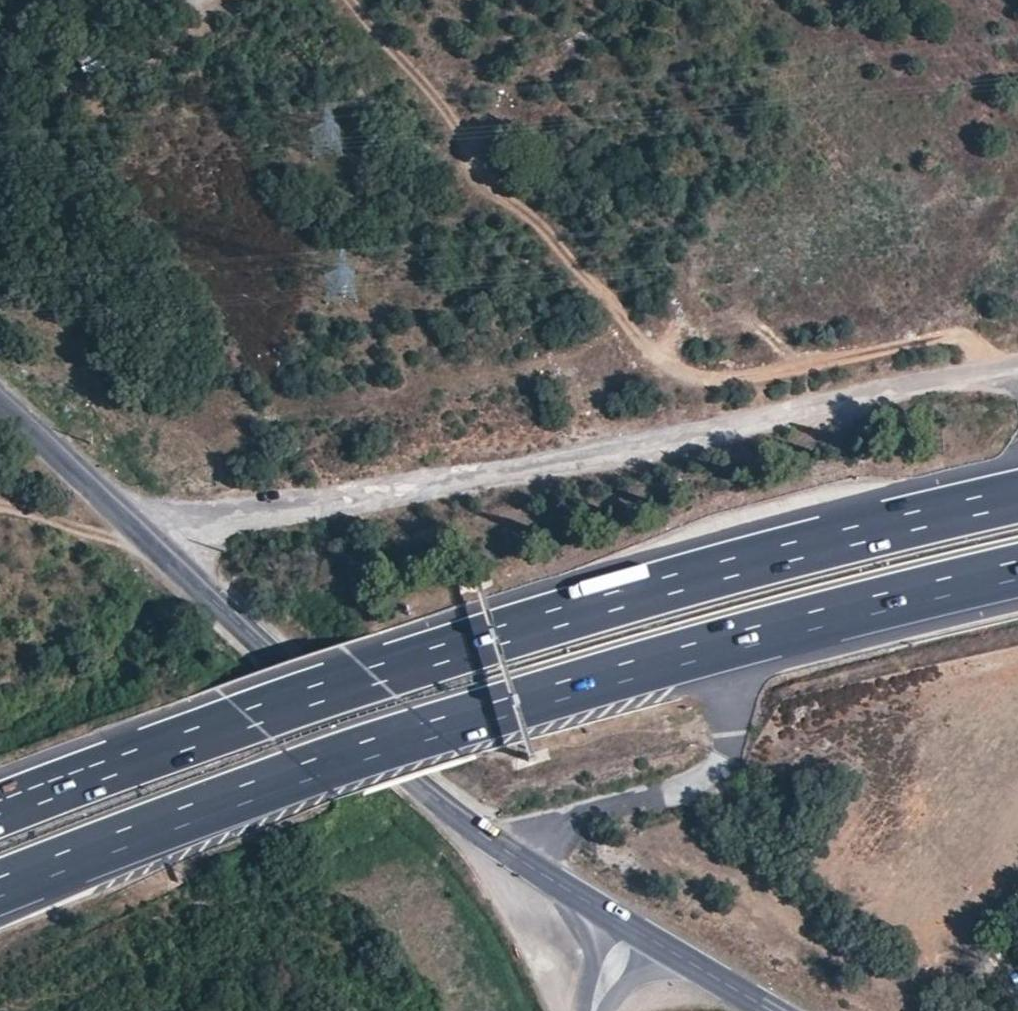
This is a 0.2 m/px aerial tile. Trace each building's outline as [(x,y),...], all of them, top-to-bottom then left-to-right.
[(104,67),(94,46),(75,54),(85,76),(104,67)]
